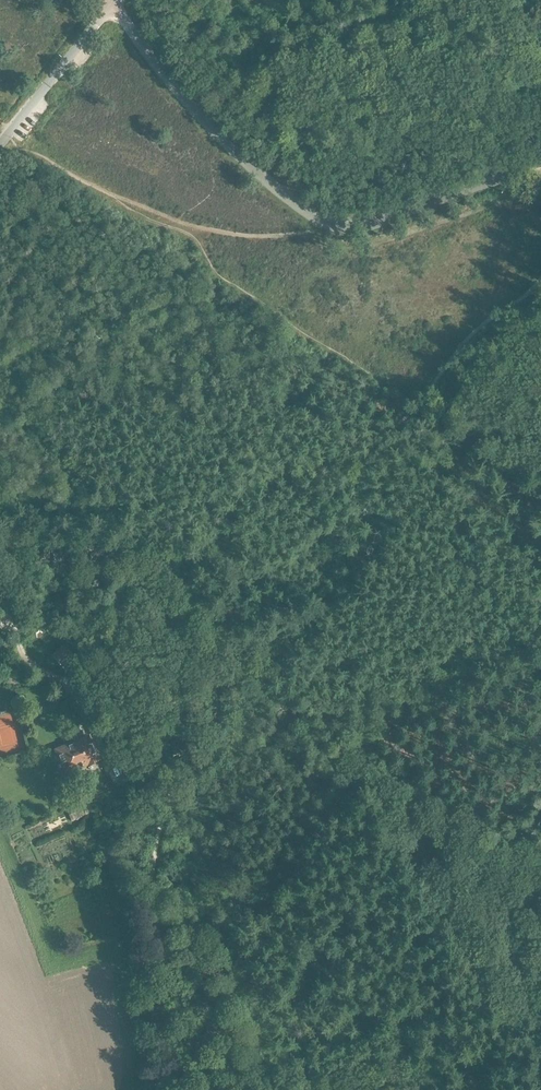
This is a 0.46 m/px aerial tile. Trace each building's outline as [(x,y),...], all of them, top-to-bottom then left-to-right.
[(54,654),(63,665),(73,656),(63,646),(54,654)] [(57,749),(66,771),(98,758),(89,736),(57,749)]
